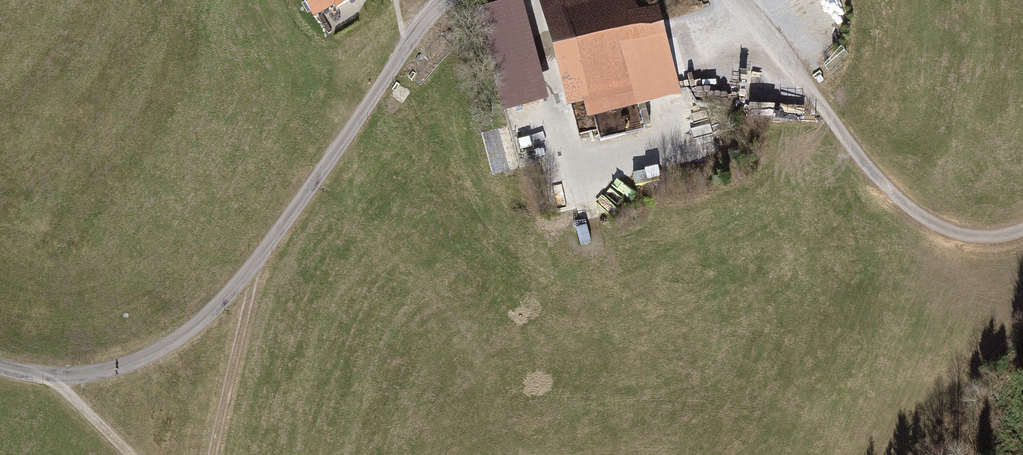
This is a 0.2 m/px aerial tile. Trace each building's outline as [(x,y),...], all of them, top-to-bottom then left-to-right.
[(344,0),(317,0),(325,12),(344,0)] [(567,112),(582,107),(586,120),(679,95),(656,10),(636,16),(632,2),(619,5),(618,0),(549,0),(537,3),(567,112)] [(501,115),(546,103),(518,1),(473,14),(501,115)]
